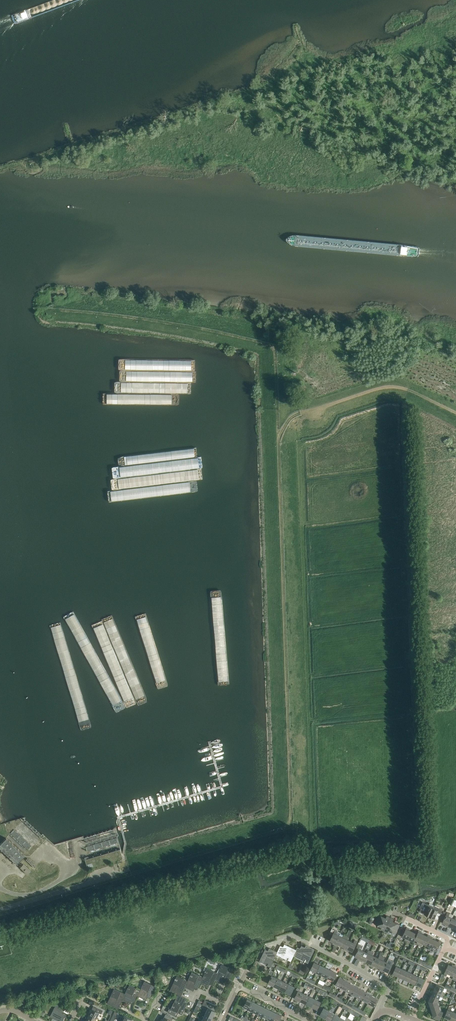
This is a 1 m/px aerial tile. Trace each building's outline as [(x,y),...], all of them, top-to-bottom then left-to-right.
[(25,855),(6,837),(0,844),(0,849),(16,864),(25,855)] [(85,857),(85,858),(85,859),(89,872),(89,869),(96,867),(97,868),(98,868),(98,867),(104,865),(104,866),(106,865),(105,864),(112,862),(112,863),(113,863),(113,862),(119,860),(120,861),(121,861),(121,860),(124,859),(120,849),(89,858),(88,856),(85,857)] [(27,858),(26,859),(35,868),(36,866),(27,858)] [(424,914),(429,916),(435,905),(434,906),(429,904),(427,903),(425,906),(423,904),(422,906),(420,911),(425,913),(424,914)] [(435,905),(429,916),(434,919),(435,918),(438,920),(443,909),(435,905)] [(445,925),(447,927),(452,917),(449,916),(450,913),(447,912),(446,915),(442,922),(446,924),(445,925)] [(380,929),(384,931),(390,917),(387,915),(386,918),(379,914),(377,919),(374,923),(378,925),(379,924),(382,926),(380,929)] [(454,928),(455,923),(455,916),(455,919),(452,917),(447,927),(450,928),(451,926),(454,928)] [(390,917),(384,931),(387,932),(389,929),(392,931),(391,932),(392,932),(396,933),(400,924),(393,921),(394,919),(390,917)] [(351,921),(348,926),(355,929),(357,924),(351,921)] [(404,940),(407,941),(412,931),(409,930),(409,928),(407,927),(402,936),(405,937),(404,940)] [(332,943),(335,945),(340,933),(341,933),(338,931),(335,930),(332,929),(330,933),(332,935),(330,940),(333,942),(332,943)] [(416,943),(419,945),(424,934),(421,933),(422,931),(419,930),(418,932),(415,939),(415,940),(418,941),(416,943)] [(414,942),(415,940),(415,939),(418,932),(416,931),(415,933),(412,931),(407,941),(410,942),(411,940),(414,942)] [(338,944),(341,946),(346,936),(344,934),(343,934),(340,933),(335,945),(337,946),(338,944)] [(344,949),(346,950),(350,941),(348,939),(349,937),(348,936),(349,935),(347,934),(346,936),(341,946),(344,947),(344,949)] [(423,943),(426,945),(430,936),(428,934),(427,936),(424,934),(419,945),(422,946),(423,943)] [(428,949),(430,950),(435,940),(432,938),(433,937),(430,936),(426,945),(429,946),(428,949)] [(350,941),(346,950),(349,951),(349,950),(353,951),(355,947),(356,944),(357,941),(355,940),(353,942),(350,941)] [(435,940),(430,950),(433,951),(436,953),(438,955),(442,947),(439,946),(442,941),(439,940),(438,941),(435,940)] [(357,959),(360,960),(364,951),(361,950),(362,947),(363,946),(358,944),(358,945),(355,952),(356,952),(355,956),(358,958),(357,959)] [(280,945),(277,952),(278,952),(277,954),(291,961),(294,956),(297,950),(296,950),(288,946),(287,948),(280,945)] [(297,947),(296,950),(297,950),(294,956),(305,961),(304,961),(305,962),(305,961),(308,963),(315,949),(306,945),(304,950),(297,947)] [(278,952),(277,952),(273,949),(271,952),(265,949),(265,950),(262,949),(261,952),(263,953),(259,961),(271,967),(277,954),(278,952)] [(363,960),(366,962),(371,951),(368,950),(367,953),(364,951),(360,960),(362,962),(363,960)] [(368,965),(371,966),(375,957),(372,955),(374,952),(371,951),(366,962),(369,963),(368,965)] [(374,965),(377,967),(382,957),(382,956),(384,953),(381,952),(379,955),(380,955),(378,958),(375,957),(371,966),(373,967),(374,965)] [(380,970),(382,971),(386,962),(384,960),(385,958),(382,957),(377,967),(380,968),(380,970)] [(386,962),(382,971),(385,972),(385,971),(389,972),(392,965),(393,962),(391,961),(389,963),(386,962)] [(310,969),(316,972),(320,965),(314,962),(310,969)] [(223,964),(218,974),(215,979),(224,983),(227,977),(230,978),(234,970),(223,964)] [(448,973),(451,974),(455,965),(452,964),(452,966),(448,964),(445,972),(444,974),(446,976),(448,973)] [(316,972),(322,975),(326,967),(320,965),(316,972)] [(393,974),(398,976),(402,969),(396,966),(393,974)] [(322,975),(327,978),(331,970),(326,967),(322,975)] [(207,968),(203,978),(200,983),(209,987),(212,981),(214,982),(215,979),(218,974),(207,968)] [(398,976),(404,979),(408,971),(402,969),(398,976)] [(331,970),(327,978),(333,980),(337,973),(331,970)] [(404,979),(410,982),(413,974),(408,971),(404,979)] [(192,972),(188,981),(185,987),(193,991),(197,985),(199,986),(200,983),(203,978),(192,972)] [(410,982),(415,984),(419,977),(417,976),(413,974),(410,982)] [(170,990),(178,994),(181,996),(182,993),(180,992),(183,986),(185,987),(188,981),(177,976),(172,986),(170,990)] [(268,983),(274,986),(278,978),(272,976),(268,983)] [(335,984),(341,988),(345,980),(340,977),(335,984)] [(419,977),(415,984),(421,987),(425,979),(419,977)] [(274,986),(279,989),(283,981),(278,978),(274,986)] [(341,988),(346,991),(351,983),(345,980),(341,988)] [(145,981),(140,990),(138,996),(146,1000),(149,993),(152,995),(156,986),(145,981)] [(279,989),(285,991),(289,984),(283,981),(279,989)] [(346,991),(352,994),(356,986),(351,983),(346,991)] [(435,987),(434,990),(444,995),(445,992),(443,991),(444,988),(440,985),(435,983),(434,986),(435,987)] [(289,984),(285,991),(291,994),(294,987),(289,984)] [(130,985),(125,994),(126,994),(123,1000),(131,1003),(134,997),(137,998),(138,996),(140,990),(130,985)] [(352,994),(357,997),(361,989),(356,986),(352,994)] [(126,994),(125,994),(114,989),(107,1003),(119,1009),(120,1005),(117,1004),(120,998),(123,1000),(126,994)] [(357,997),(363,1000),(367,992),(361,989),(357,997)] [(429,995),(431,996),(431,995),(439,999),(440,996),(443,997),(444,995),(434,990),(432,993),(431,992),(429,995)] [(294,998),(300,1001),(304,993),(298,991),(294,998)] [(363,1000),(368,1003),(372,995),(367,992),(363,1000)] [(300,1001),(306,1004),(310,996),(304,993),(300,1001)] [(181,996),(178,994),(173,1005),(172,1005),(172,1006),(171,1009),(170,1008),(168,1012),(177,1016),(179,1013),(182,1014),(186,1006),(184,1004),(187,998),(181,996)] [(372,995),(368,1003),(374,1006),(378,999),(372,995)] [(306,1004),(312,1007),(315,999),(310,996),(306,1004)] [(243,1007),(248,1009),(252,1001),(247,999),(243,1007)] [(315,999),(312,1007),(317,1009),(321,1002),(315,999)] [(248,1009),(253,1012),(257,1003),(252,1001),(248,1009)] [(253,1012),(258,1014),(262,1006),(257,1003),(253,1012)] [(58,1020),(59,1019),(62,1020),(63,1020),(66,1014),(61,1011),(63,1008),(56,1004),(50,1016),(58,1020)] [(258,1014),(263,1016),(267,1008),(262,1006),(258,1014)] [(431,1009),(434,1017),(441,1010),(439,1006),(431,1009)] [(449,1020),(450,1020),(453,1012),(450,1010),(452,1008),(449,1007),(448,1009),(447,1009),(446,1013),(444,1017),(448,1019),(447,1020),(449,1020)] [(92,1009),(89,1015),(97,1019),(100,1013),(102,1013),(103,1011),(97,1008),(96,1011),(92,1009)] [(208,1008),(205,1013),(213,1017),(216,1011),(215,1011),(212,1009),(210,1008),(208,1008)] [(263,1016),(268,1019),(272,1011),(267,1008),(263,1016)] [(320,1015),(325,1018),(329,1011),(324,1008),(320,1015)] [(441,1010),(434,1017),(440,1019),(444,1012),(441,1010)] [(273,1020),(277,1013),(272,1011),(268,1019),(273,1020)] [(330,1020),(331,1020),(335,1014),(329,1011),(325,1018),(330,1020)]
